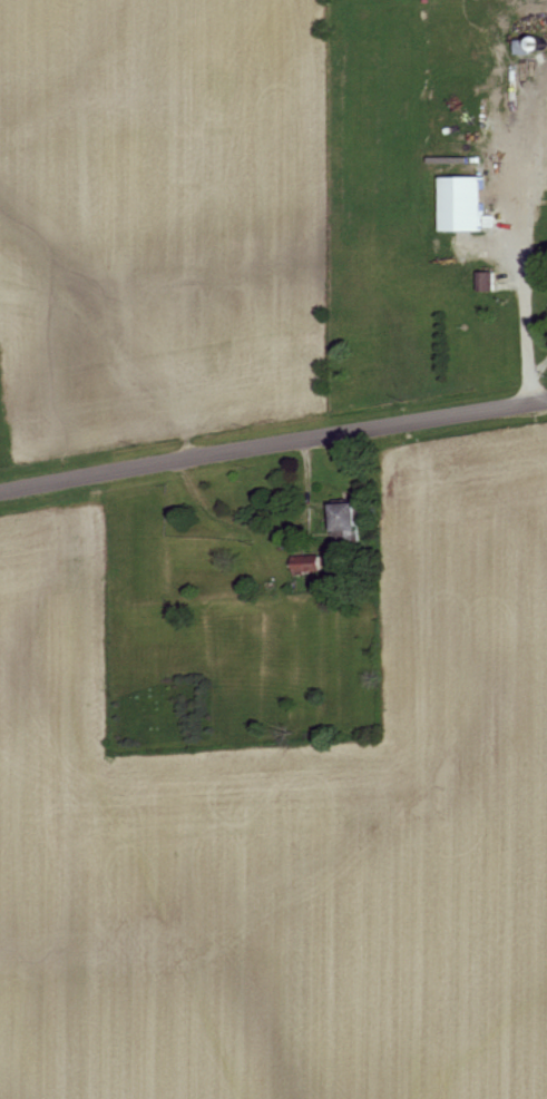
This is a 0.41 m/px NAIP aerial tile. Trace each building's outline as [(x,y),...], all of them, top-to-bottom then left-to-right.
[(447,177),(448,231),(498,230),(498,215),(489,215),(488,176),(447,177)] [(297,572),(324,571),(323,555),(297,556),(297,572)]
